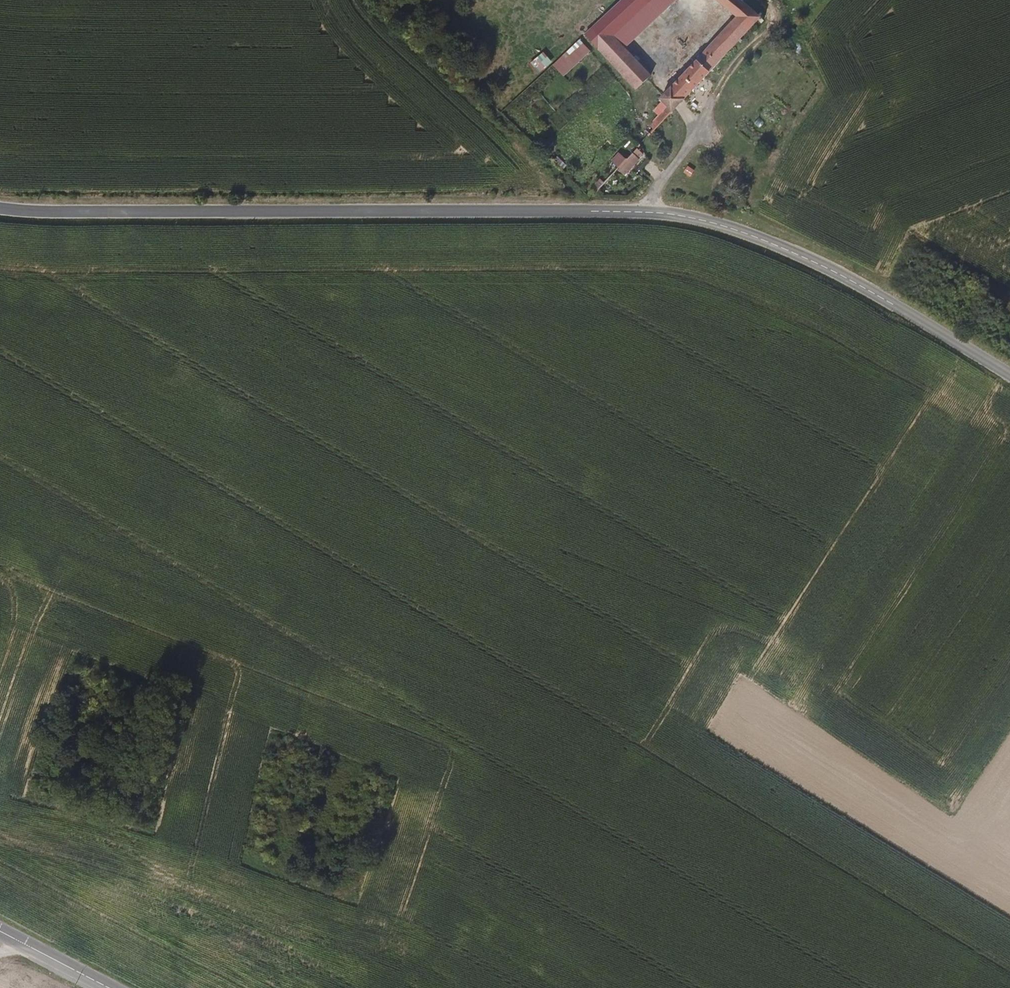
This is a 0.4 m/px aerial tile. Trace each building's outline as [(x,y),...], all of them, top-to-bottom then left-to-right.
[(617,43),(651,9),(642,1),(641,0),(616,0),(603,12),(617,25),(608,34),(617,43)] [(668,0),(642,0),(642,1),(651,9),(655,12),(668,0)] [(672,105),(758,12),(744,0),(717,0),(734,14),(659,94),(672,105)] [(651,74),(617,43),(608,34),(617,25),(603,12),(581,33),(585,38),(583,40),(587,46),(591,43),(599,51),(596,53),(600,57),(604,55),(609,61),(606,63),(611,68),(615,65),(619,70),(616,72),(622,77),(625,75),(638,88),(651,74)] [(564,76),(591,50),(580,38),(552,64),(564,76)] [(537,71),(551,63),(545,52),(531,59),(537,71)] [(620,161),(627,169),(642,154),(634,146),(620,161)]
